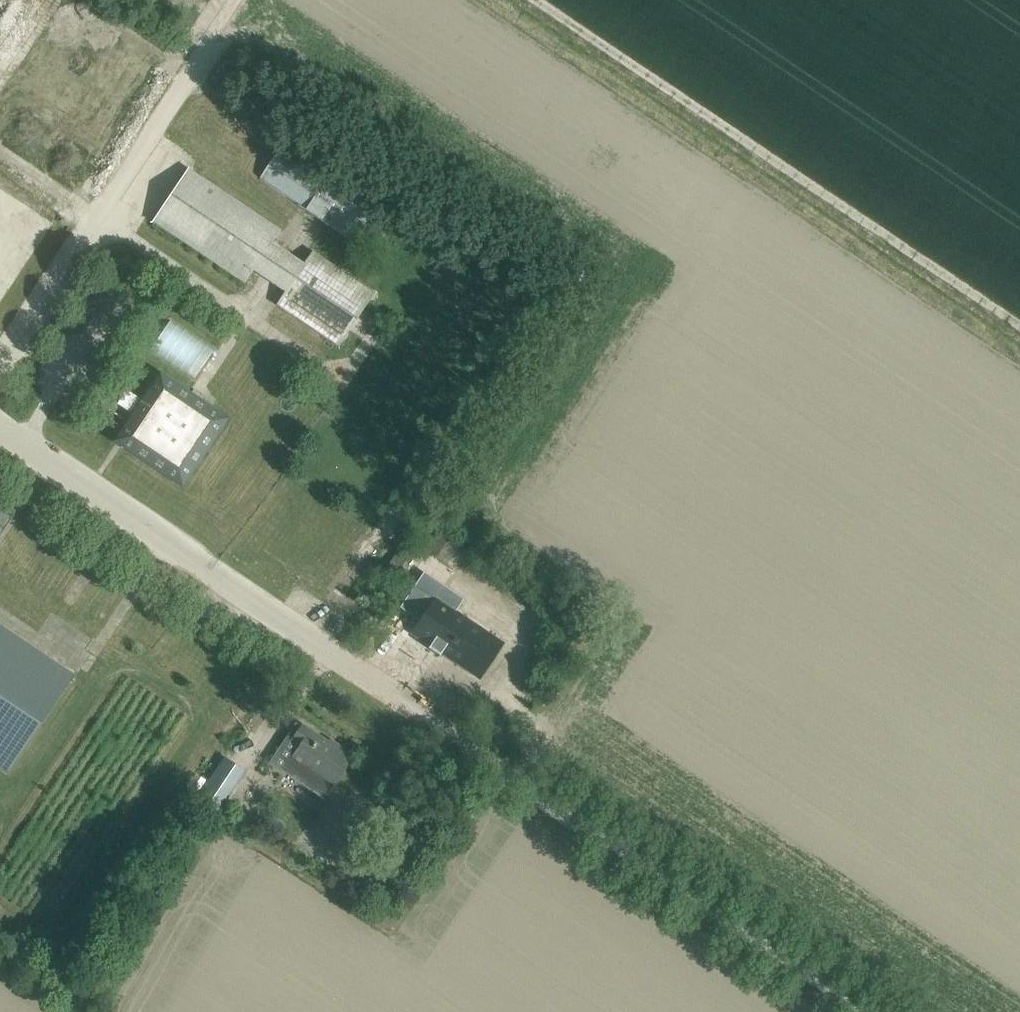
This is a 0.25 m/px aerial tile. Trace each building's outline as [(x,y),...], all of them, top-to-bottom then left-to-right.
[(292,128),(258,179),(367,252),(401,201),(292,128)] [(279,230),(186,168),(151,221),(244,283),(252,270),(286,292),(277,305),(337,345),(373,292),(312,252),(304,265),(271,243),(279,230)] [(181,484),(225,419),(160,375),(143,401),(126,390),(117,403),(133,414),(116,440),(181,484)] [(14,514),(2,506),(0,509),(0,535),(14,514)] [(444,564),(458,544),(440,531),(426,552),(444,564)] [(441,585),(423,572),(414,586),(432,599),(441,585)] [(439,654),(441,651),(467,669),(489,636),(436,600),(413,633),(431,645),(429,648),(439,654)] [(7,775),(74,676),(0,626),(0,771),(7,775)] [(302,725),(301,727),(292,740),(300,746),(293,757),(285,768),(325,795),(333,784),(352,755),(336,744),(334,747),(302,725)] [(245,802),(259,782),(240,770),(227,790),(245,802)]
